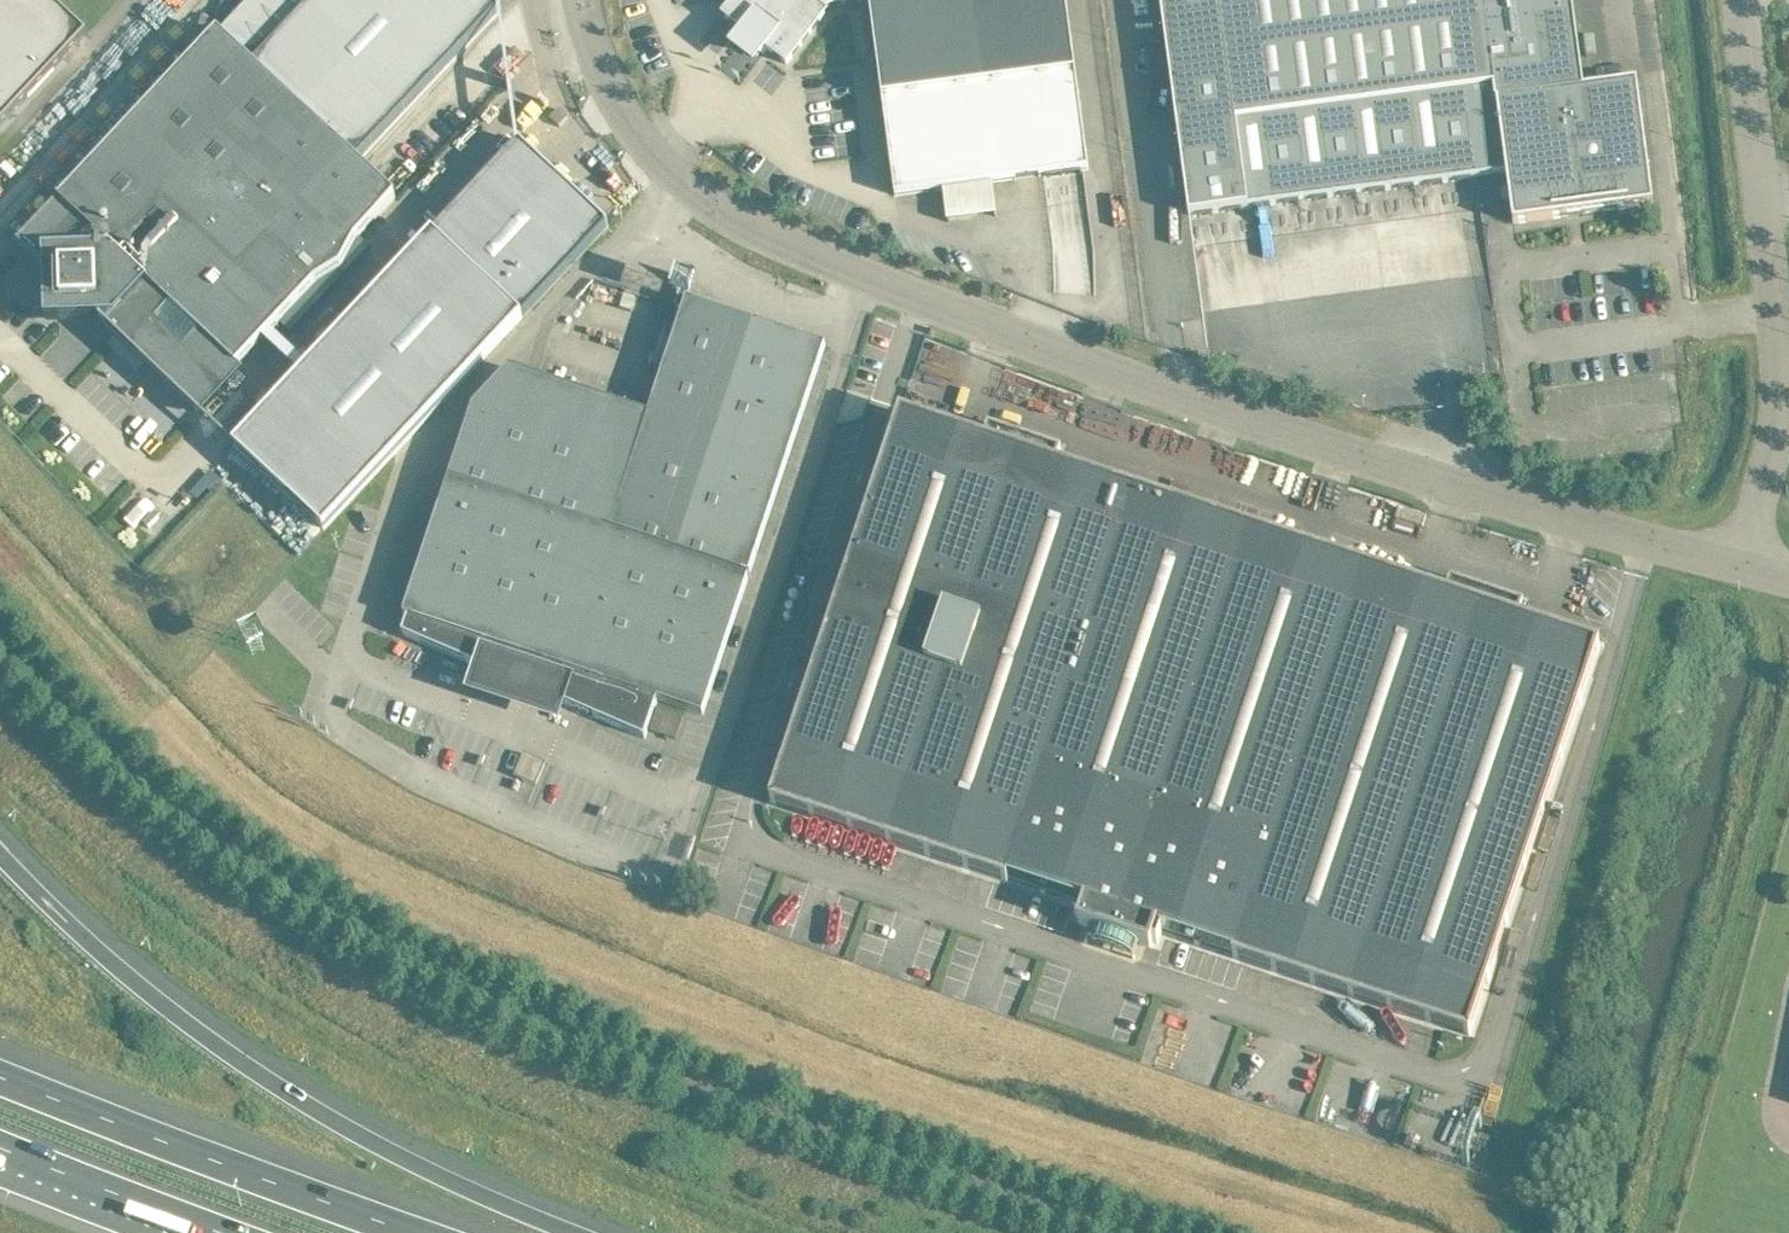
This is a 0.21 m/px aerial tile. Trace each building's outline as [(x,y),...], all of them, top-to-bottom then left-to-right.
[(82,40),(40,0),(0,0),(0,128),(82,40)] [(9,237),(44,270),(45,270),(46,323),(100,322),(106,326),(105,327),(197,413),(237,369),(238,370),(239,369),(238,368),(316,284),(342,268),(356,242),(396,199),(357,162),(501,9),(500,0),(314,0),(253,65),(218,33),(60,201),(59,200),(58,202),(59,202),(19,244),(11,236),(9,237)] [(725,17),(745,32),(737,44),(757,60),(766,48),(787,64),(825,14),(823,12),(827,6),(862,2),(862,0),(738,0),(725,17)] [(895,196),(1089,170),(1066,0),(869,0),(895,196)] [(1189,215),(1506,173),(1513,223),(1653,204),(1637,82),(1584,89),(1572,0),(1160,0),(1189,215)] [(551,119),(560,127),(568,118),(559,109),(551,119)] [(235,445),(234,447),(324,531),(609,225),(605,222),(586,204),(552,172),(533,155),(519,142),(516,144),(308,368),(300,376),(235,445)] [(408,618),(402,635),(488,671),(484,684),(553,706),(555,700),(595,717),(645,739),(658,701),(661,702),(703,716),(749,578),(751,578),(752,577),(749,576),(826,346),(688,301),(692,287),(694,288),(695,287),(684,280),(683,281),(675,307),(684,310),(649,414),(509,368),(473,407),(403,616),(408,618)] [(884,468),(883,468),(881,473),(882,473),(865,523),(864,523),(862,528),(864,528),(847,578),(846,578),(844,583),(845,583),(829,633),(828,633),(826,638),(827,638),(811,688),(809,688),(807,693),(809,693),(792,743),(791,743),(789,748),(790,748),(774,798),(773,798),(771,803),(776,805),(777,803),(810,814),(809,816),(815,817),(815,816),(848,827),(848,829),(853,830),(854,829),(887,840),(886,841),(892,843),(892,842),(925,853),(925,854),(930,856),(931,855),(964,866),(963,867),(969,869),(969,867),(1002,878),(1002,880),(1007,882),(1008,879),(1041,890),(1040,893),(1046,894),(1047,892),(1080,903),(1075,916),(1081,918),(1079,924),(1150,948),(1152,942),(1158,944),(1162,930),(1195,941),(1194,944),(1200,946),(1201,943),(1234,954),(1233,957),(1238,958),(1239,957),(1272,968),(1271,969),(1277,971),(1277,970),(1310,981),(1310,982),(1315,984),(1316,983),(1349,994),(1348,995),(1354,997),(1354,996),(1387,1007),(1387,1008),(1392,1010),(1393,1008),(1426,1019),(1425,1021),(1431,1023),(1431,1021),(1464,1032),(1464,1034),(1469,1035),(1471,1030),(1470,1030),(1486,980),(1488,980),(1490,975),(1488,974),(1505,925),(1506,925),(1508,920),(1506,920),(1523,870),(1524,870),(1526,865),(1525,865),(1541,815),(1543,815),(1544,810),(1543,810),(1560,760),(1561,760),(1563,755),(1561,755),(1578,705),(1579,705),(1581,700),(1580,700),(1596,650),(1598,650),(1599,645),(1594,643),(1593,645),(1560,634),(1561,632),(1555,630),(1554,634),(1521,623),(1522,619),(1517,618),(1522,601),(1451,577),(1445,594),(1440,592),(1439,595),(1406,584),(1407,581),(1401,579),(1401,580),(1368,569),(1368,568),(1363,566),(1362,568),(1329,557),(1330,555),(1324,553),(1323,557),(1290,546),(1291,542),(1286,541),(1285,542),(1252,531),(1253,530),(1248,528),(1248,529),(1214,518),(1214,517),(1209,515),(1208,518),(1175,507),(1176,504),(1170,502),(1170,503),(1137,493),(1137,491),(1132,489),(1131,491),(1098,480),(1099,478),(1093,477),(1092,480),(1059,469),(1060,466),(1055,464),(1060,447),(989,423),(983,440),(978,438),(977,441),(944,430),(945,427),(939,425),(939,427),(906,416),(906,414),(901,412),(899,418),(900,418),(884,468)]
